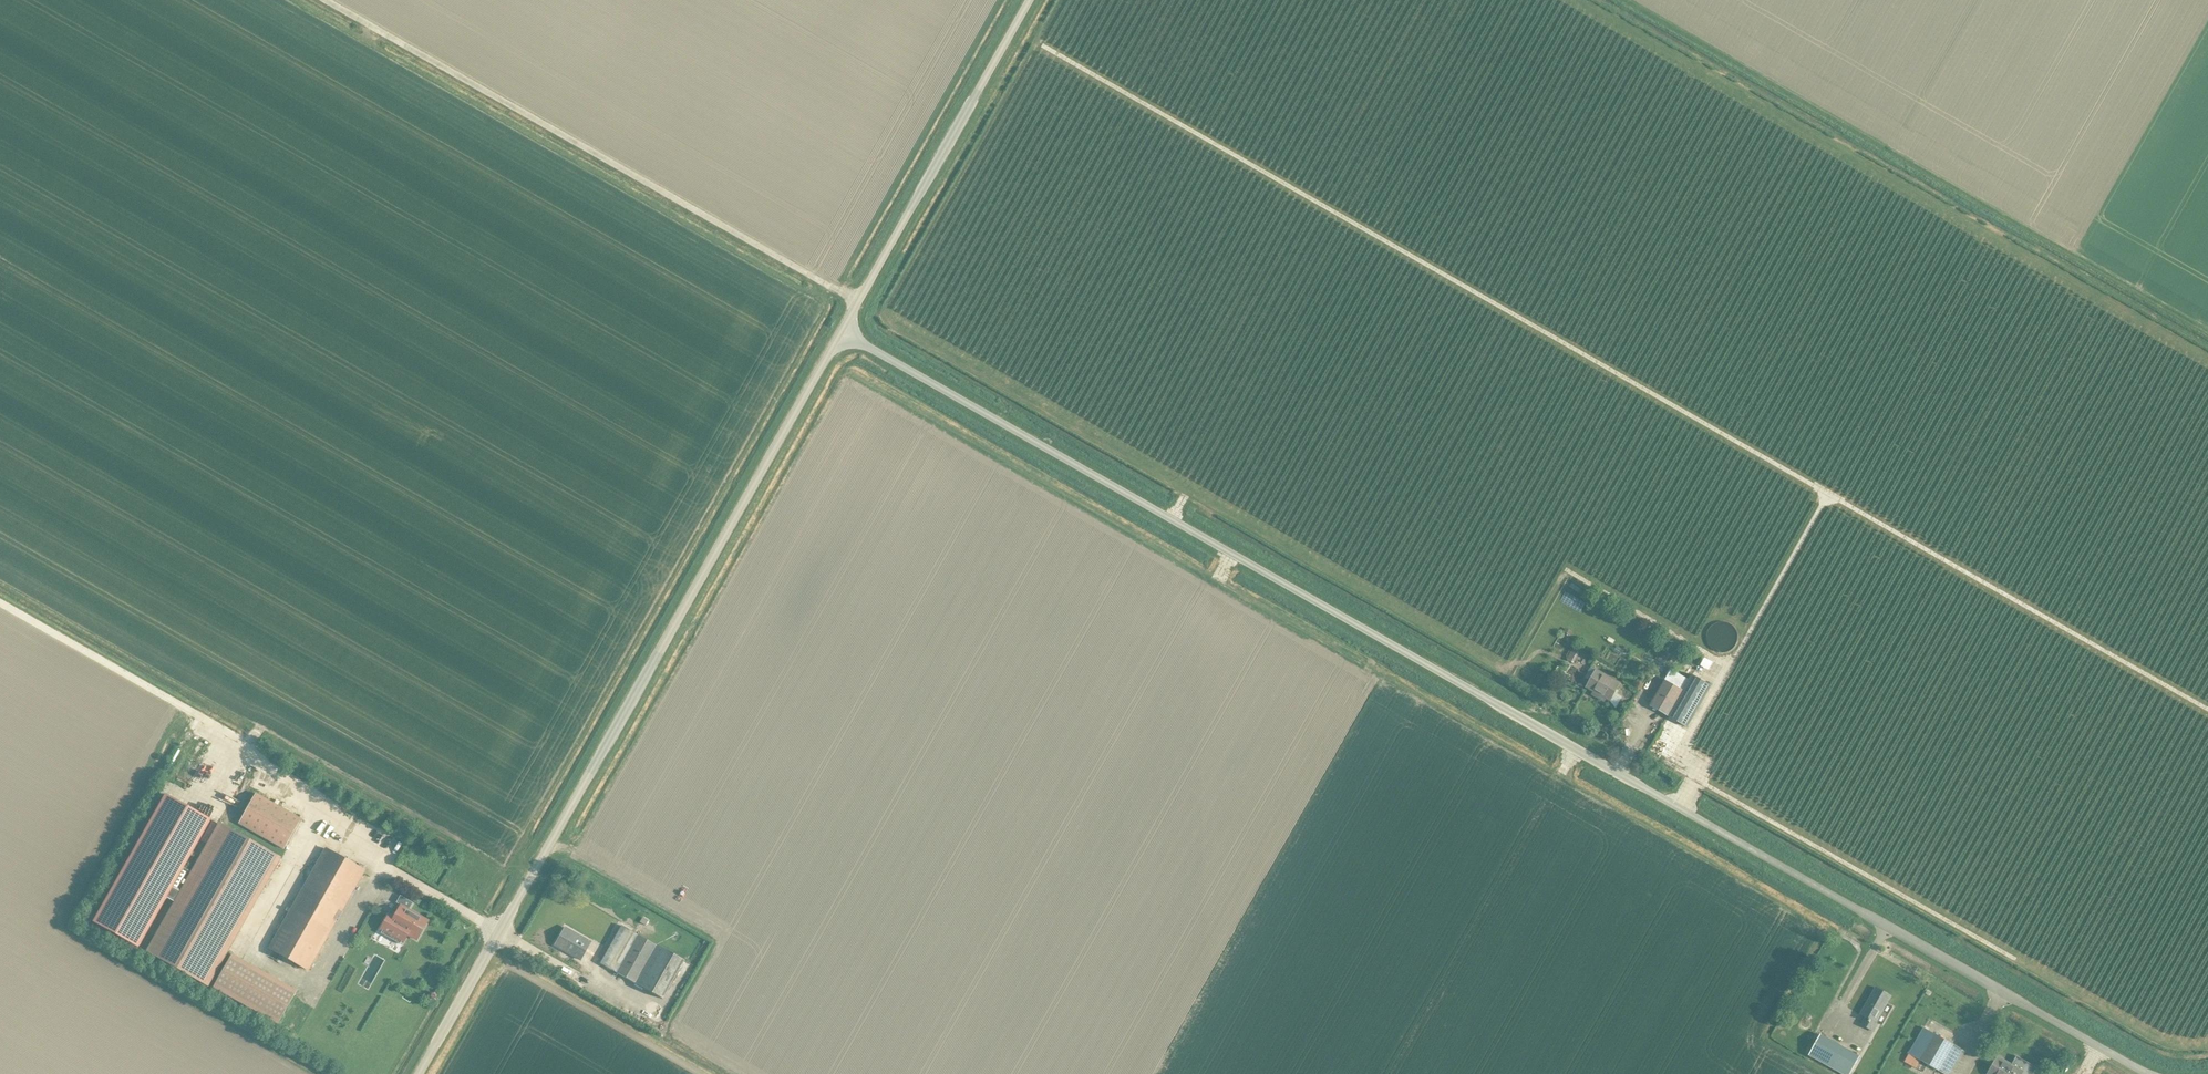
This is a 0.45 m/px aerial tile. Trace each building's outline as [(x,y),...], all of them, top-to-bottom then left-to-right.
[(1660,662),(1656,672),(1675,680),(1679,670),(1660,662)] [(1596,669),(1586,687),(1595,692),(1593,695),(1603,701),(1605,698),(1610,700),(1620,683),(1596,669)] [(1683,690),(1667,716),(1686,727),(1711,685),(1691,674),(1688,679),(1683,690)] [(1653,700),(1649,706),(1667,716),(1683,690),(1664,679),(1660,677),(1653,689),(1657,691),(1653,700)] [(176,903),(193,873),(183,868),(210,820),(165,794),(94,920),(139,945),(166,897),(176,903)] [(283,849),(300,819),(255,794),(238,823),(283,849)] [(193,873),(176,903),(149,951),(207,983),(278,858),(220,825),(193,873)] [(341,911),(364,870),(325,848),(269,948),(308,970),(336,920),(337,921),(342,911),(341,911)] [(407,934),(416,940),(427,920),(400,905),(394,916),(389,914),(380,929),(402,942),(407,934)] [(661,999),(684,960),(656,945),(621,925),(600,963),(661,999)] [(580,959),(590,942),(565,927),(554,945),(580,959)] [(296,991),(231,954),(213,987),(277,1024),(296,991)] [(1875,1022),(1890,995),(1875,987),(1860,1014),(1865,1017),(1860,1024),(1873,1031),(1878,1023),(1875,1022)] [(1953,1044),(1923,1027),(1904,1061),(1915,1068),(1920,1060),(1938,1070),(1945,1073),(1951,1073),(1964,1051),(1953,1044)] [(1859,1056),(1820,1034),(1808,1055),(1843,1073),(1849,1073),(1859,1056)] [(1997,1056),(1987,1073),(2032,1073),(2036,1067),(2016,1055),(2011,1064),(1997,1056)]
